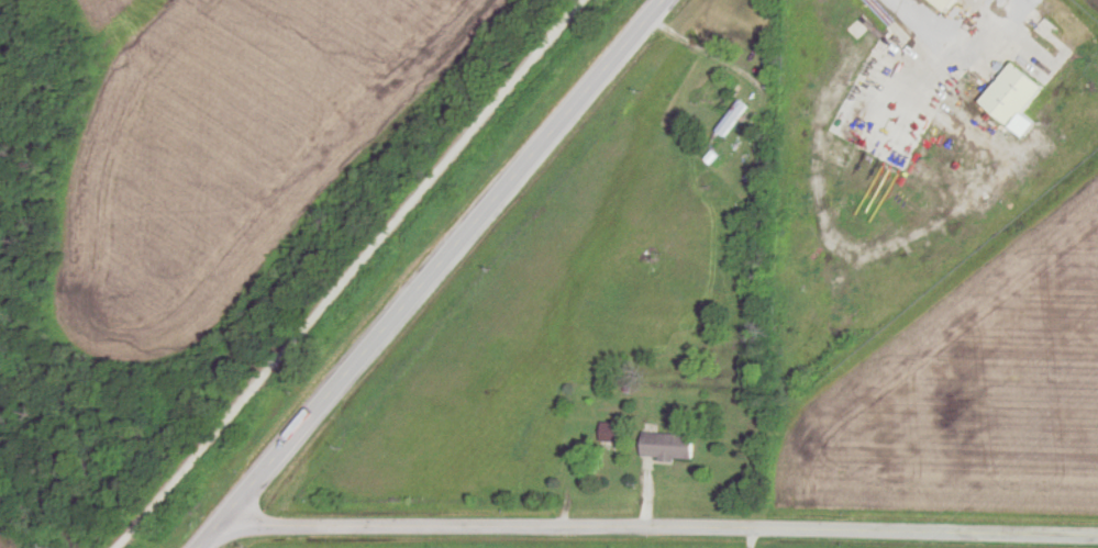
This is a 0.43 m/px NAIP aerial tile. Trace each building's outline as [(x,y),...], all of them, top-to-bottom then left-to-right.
[(967,0),(943,0),(957,12),(967,0)] [(992,100),(1023,124),(1055,83),(1024,59),(992,100)] [(729,135),(756,108),(746,98),(720,126),(729,135)] [(627,422),(615,422),(615,433),(595,433),(595,441),(602,441),(602,450),(627,450),(627,422)] [(704,433),(649,431),(648,457),(703,459),(704,433)]
